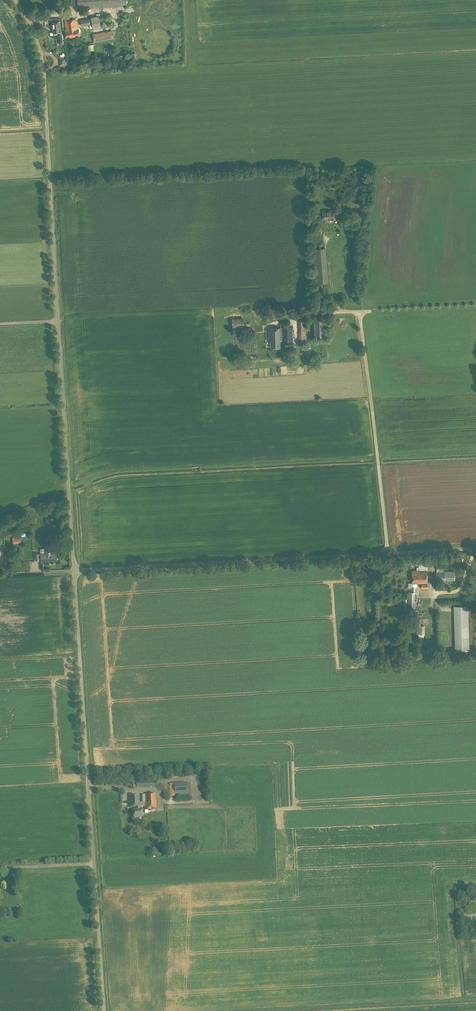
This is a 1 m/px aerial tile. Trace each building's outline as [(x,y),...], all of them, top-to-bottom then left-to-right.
[(78,9),(126,6),(125,0),(77,0),(78,9)] [(77,29),(76,19),(76,18),(65,20),(66,30),(65,30),(66,37),(79,35),(79,36),(83,36),(82,28),(77,29)] [(58,40),(63,39),(60,21),(51,22),(53,33),(57,33),(58,40)] [(109,27),(93,30),(94,34),(95,34),(96,41),(111,38),(109,27)] [(322,220),(333,220),(333,209),(322,209),(322,220)] [(314,283),(328,282),(325,247),(311,248),(314,283)] [(233,331),(245,330),(244,318),(232,319),(233,331)] [(314,337),(327,336),(326,318),(314,318),(314,337)] [(293,341),(293,327),(268,328),(269,339),(270,339),(270,348),(280,348),(280,340),(281,340),(282,342),(293,341)] [(48,553),(48,549),(45,550),(40,550),(41,561),(57,560),(57,556),(56,556),(56,552),(48,553)] [(5,564),(12,563),(12,552),(4,553),(5,564)] [(427,570),(427,558),(415,559),(416,565),(419,565),(419,567),(417,567),(417,570),(412,570),(412,583),(408,583),(408,588),(411,587),(411,589),(408,589),(408,592),(408,612),(414,612),(415,593),(418,594),(418,587),(418,586),(417,586),(417,583),(428,583),(427,571),(419,571),(419,570),(427,570)] [(454,571),(444,571),(444,572),(436,573),(436,581),(445,580),(448,580),(448,581),(455,580),(454,571)] [(429,616),(429,597),(419,597),(419,602),(422,602),(422,616),(429,616)] [(467,604),(453,605),(454,649),(468,649),(467,604)] [(421,619),(416,619),(417,634),(418,634),(418,637),(424,637),(424,634),(425,634),(425,626),(421,626),(421,619)] [(157,809),(156,794),(129,796),(130,808),(136,807),(136,810),(134,810),(134,818),(143,817),(142,809),(140,810),(140,807),(145,807),(146,810),(157,809)]
